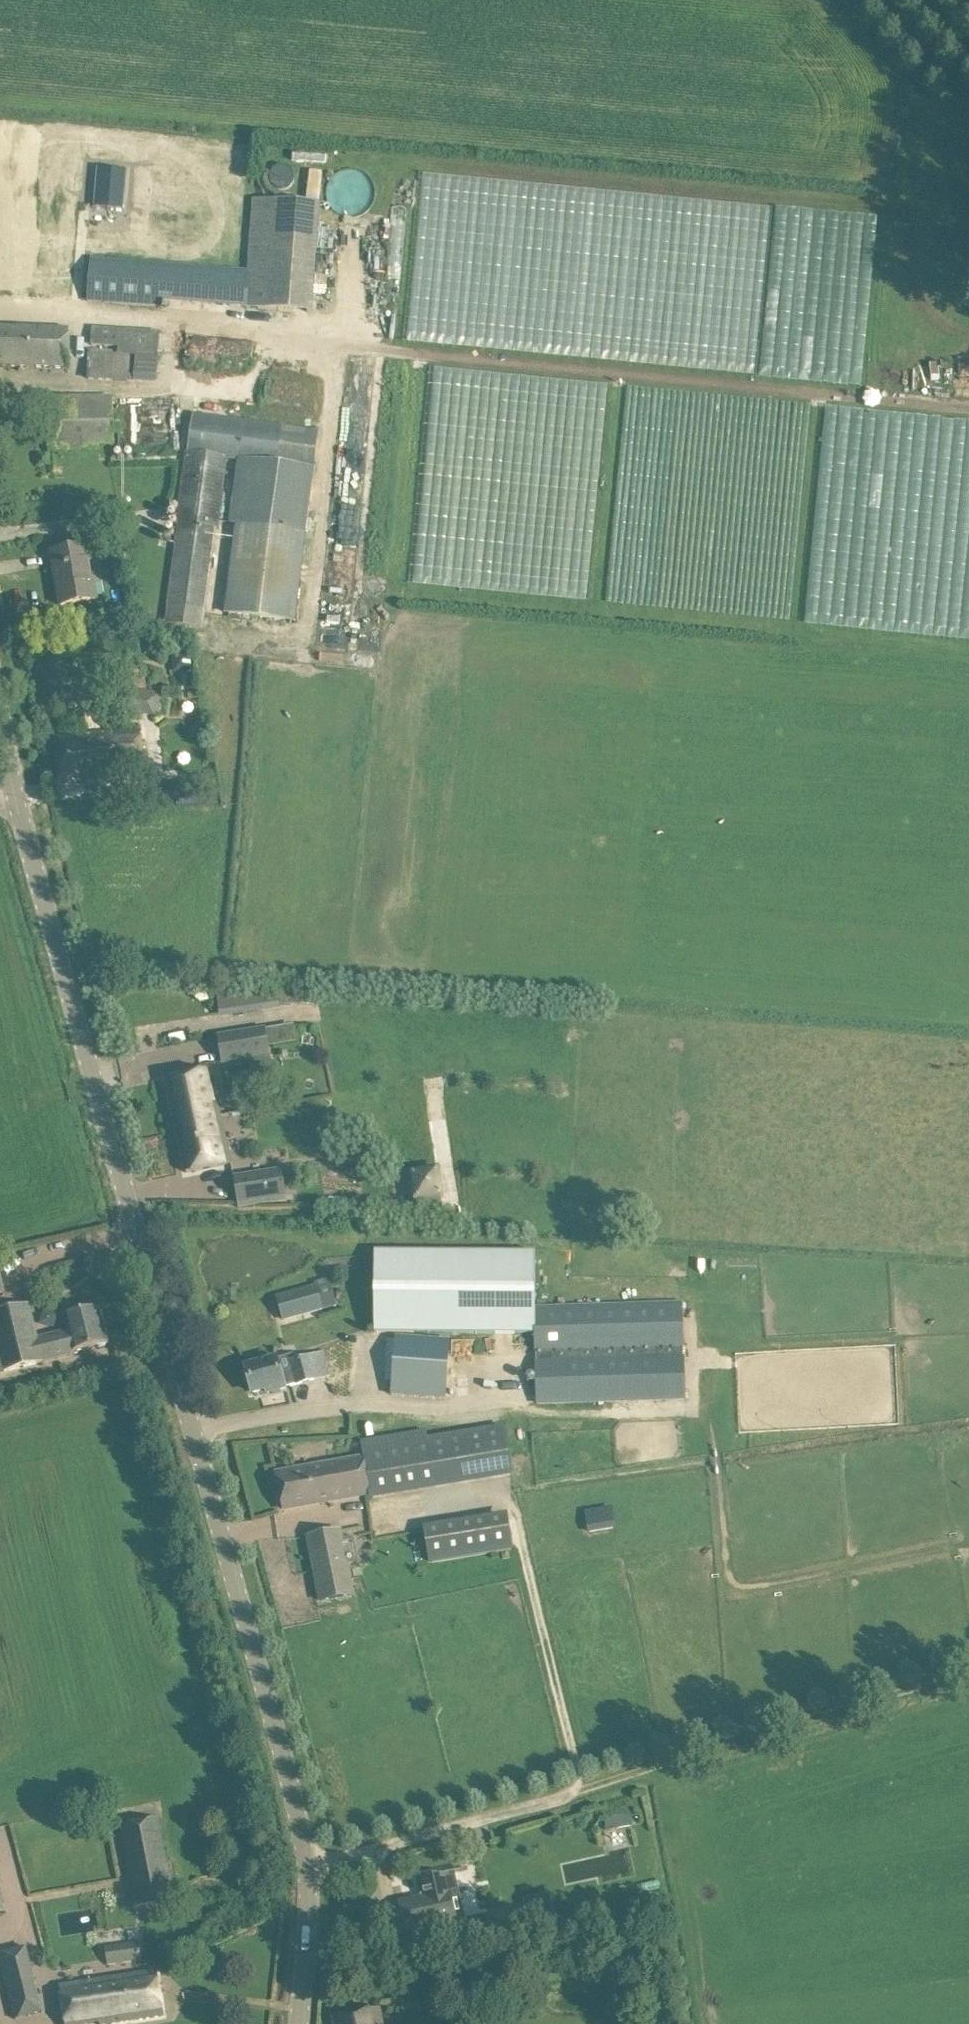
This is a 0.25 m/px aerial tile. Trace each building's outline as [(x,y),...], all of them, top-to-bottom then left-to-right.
[(100,168),(96,206),(122,209),(126,170),(100,168)] [(309,170),(306,196),(323,198),(326,171),(309,170)] [(255,199),(249,271),(247,307),(312,312),(320,204),(255,199)] [(88,298),(88,301),(162,307),(163,301),(166,264),(91,259),(88,298)] [(70,329),(0,326),(0,366),(69,369),(70,329)] [(158,365),(160,333),(160,331),(93,327),(92,345),(119,346),(119,352),(90,350),(89,359),(88,359),(88,362),(89,362),(88,379),(134,381),(135,364),(158,365)] [(605,391),(605,382),(434,368),(433,384),(469,387),(470,380),(506,383),(506,382),(532,384),(532,383),(555,385),(554,398),(564,398),(565,390),(577,391),(578,383),(592,384),(591,390),(605,391)] [(49,397),(49,398),(49,451),(114,451),(114,397),(49,397)] [(194,416),(189,451),(228,456),(239,457),(243,458),(315,467),(319,432),(194,416)] [(187,451),(166,623),(203,628),(216,528),(219,528),(220,523),(228,456),(189,451),(187,451)] [(243,520),(231,614),(296,622),(303,564),(309,565),(313,532),(307,532),(315,467),(243,458),(236,519),(243,520)] [(97,599),(88,546),(52,552),(55,568),(59,567),(62,586),(58,587),(61,605),(97,599)] [(112,651),(136,653),(138,640),(113,638),(112,651)] [(190,657),(173,658),(174,673),(191,673),(190,657)] [(145,689),(149,672),(132,667),(127,685),(145,689)] [(161,716),(164,692),(120,687),(118,711),(161,716)] [(141,730),(58,736),(61,779),(144,773),(141,730)] [(216,999),(219,1016),(255,1008),(251,991),(216,999)] [(266,1028),(218,1036),(222,1062),(270,1054),(266,1028)] [(204,1071),(167,1079),(187,1173),(231,1163),(216,1102),(211,1103),(204,1071)] [(406,1199),(438,1198),(437,1166),(405,1167),(406,1199)] [(238,1203),(286,1195),(283,1170),(234,1177),(238,1203)] [(535,1309),(536,1253),(375,1252),(375,1332),(536,1333),(535,1309)] [(346,1267),(329,1270),(330,1277),(348,1274),(346,1267)] [(323,1309),(316,1285),(278,1296),(284,1319),(323,1309)] [(535,1309),(536,1333),(538,1403),(685,1398),(683,1304),(535,1309)] [(9,1311),(0,1313),(0,1372),(74,1354),(74,1352),(97,1346),(98,1348),(100,1349),(105,1347),(106,1346),(107,1344),(109,1343),(99,1308),(64,1316),(68,1330),(37,1338),(29,1306),(9,1311)] [(445,1398),(450,1340),(397,1337),(392,1394),(445,1398)] [(277,1359),(246,1367),(253,1392),(267,1388),(268,1392),(317,1378),(311,1356),(296,1360),(294,1352),(277,1357),(277,1359)] [(364,1458),(276,1473),(284,1509),(512,1469),(505,1425),(428,1437),(426,1430),(361,1441),(364,1458)] [(616,1528),(613,1505),(585,1509),(588,1532),(616,1528)] [(511,1549),(507,1522),(506,1517),(427,1530),(432,1562),(439,1561),(511,1549)] [(341,1531),(309,1537),(321,1600),(353,1594),(350,1579),(347,1564),(359,1562),(354,1535),(342,1537),(341,1531)] [(620,1827),(618,1816),(605,1818),(607,1829),(620,1827)] [(174,1898),(158,1818),(120,1826),(136,1905),(174,1898)] [(492,1930),(488,1914),(456,1921),(450,1893),(459,1891),(455,1872),(465,1870),(464,1868),(421,1878),(425,1897),(400,1902),(407,1932),(449,1923),(453,1939),(492,1930)] [(546,1917),(543,1903),(508,1910),(511,1924),(546,1917)] [(139,1941),(105,1946),(108,1964),(142,1959),(139,1941)] [(0,1953),(0,1960),(10,1999),(37,1992),(26,1947),(0,1953)] [(66,2023),(92,2023),(99,2023),(114,2023),(164,2016),(157,1970),(60,1985),(66,2023)] [(381,2007),(332,2016),(334,2023),(384,2023),(381,2007)]
